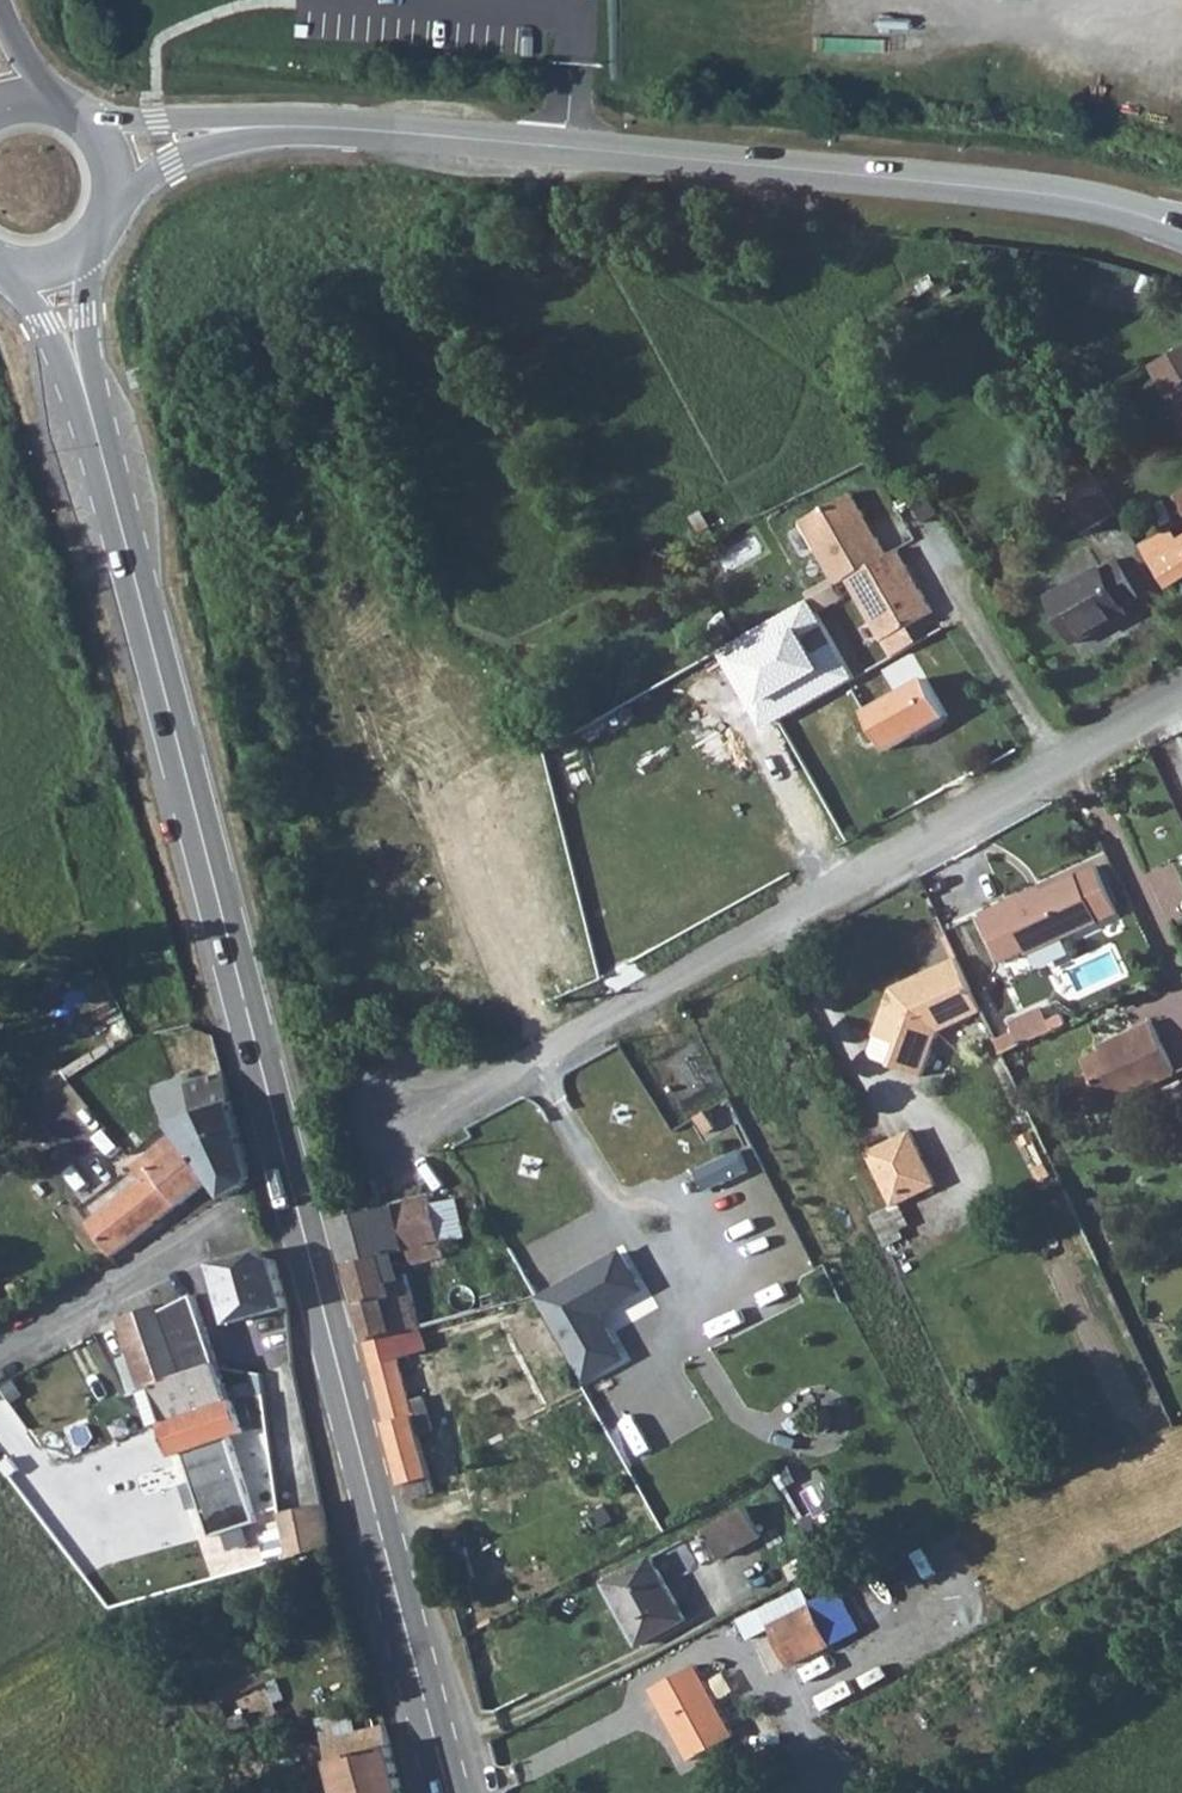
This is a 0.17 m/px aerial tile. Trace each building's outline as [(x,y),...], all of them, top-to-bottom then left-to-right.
[(1149,369),(1181,423),(1181,349),(1149,369)] [(857,491),(805,519),(839,582),(849,576),(883,639),(935,612),(901,548),(891,554),(857,491)] [(1155,549),(1178,588),(1181,585),(1181,533),(1155,549)] [(1118,559),(1052,597),(1079,641),(1130,614),(1123,602),(1140,594),(1118,559)] [(866,714),(848,724),(867,757),(948,712),(928,676),(864,709),(866,714)] [(1118,906),(1096,860),(1006,903),(1003,897),(979,909),(1003,957),(1027,945),(1030,949),(1118,906)] [(937,1028),(981,1009),(958,954),(895,982),(875,1029),(897,1039),(890,1056),(921,1070),(937,1028)] [(1021,1043),(1054,1027),(1043,1004),(1010,1020),(1015,1031),(1021,1043)] [(1089,1071),(1105,1102),(1106,1103),(1174,1069),(1148,1017),(1130,1026),(1133,1032),(1082,1057),(1089,1071)] [(995,1041),(1000,1053),(1021,1043),(1015,1031),(995,1041)] [(1093,1109),(1105,1102),(1089,1071),(1077,1077),(1074,1085),(1085,1106),(1093,1109)] [(250,1173),(226,1074),(187,1085),(191,1116),(164,1125),(168,1133),(205,1181),(224,1205),(246,1190),(250,1173)] [(862,1143),(887,1197),(931,1176),(905,1123),(862,1143)] [(81,1131),(37,1167),(74,1215),(117,1178),(81,1131)] [(74,1215),(108,1262),(205,1181),(168,1133),(130,1166),(140,1179),(127,1189),(117,1178),(74,1215)] [(494,1233),(464,1182),(427,1192),(428,1195),(442,1247),(494,1233)] [(428,1195),(389,1205),(399,1248),(404,1246),(409,1263),(444,1253),(442,1247),(428,1195)] [(389,1205),(332,1221),(344,1265),(377,1255),(380,1252),(399,1248),(389,1205)] [(614,1252),(531,1299),(577,1380),(620,1356),(595,1312),(626,1294),(630,1279),(614,1252)] [(377,1255),(344,1265),(355,1307),(389,1298),(386,1284),(377,1255)] [(266,1256),(219,1271),(234,1327),(293,1311),(282,1261),(266,1256)] [(355,1307),(365,1343),(416,1328),(404,1280),(386,1284),(389,1298),(355,1307)] [(497,1304),(529,1294),(525,1287),(522,1288),(520,1283),(494,1290),(497,1304)] [(497,1304),(494,1290),(478,1294),(478,1298),(472,1300),(474,1310),(497,1304)] [(162,1303),(126,1325),(151,1388),(157,1386),(219,1365),(210,1335),(226,1326),(207,1294),(173,1313),(162,1303)] [(412,1499),(429,1494),(441,1491),(405,1358),(412,1356),(415,1364),(428,1361),(427,1353),(434,1351),(426,1325),(416,1328),(365,1343),(405,1487),(409,1486),(412,1499)] [(256,1473),(222,1372),(219,1365),(157,1386),(166,1408),(166,1423),(193,1498),(229,1485),(224,1469),(230,1466),(235,1481),(256,1473)] [(328,1500),(280,1512),(289,1559),(337,1546),(328,1500)] [(582,1524),(590,1536),(616,1522),(609,1509),(582,1524)] [(764,1538),(748,1510),(707,1532),(722,1559),(764,1538)] [(652,1559),(610,1583),(621,1601),(617,1603),(642,1646),(688,1622),(652,1559)] [(621,1601),(610,1583),(606,1585),(617,1603),(621,1601)] [(838,1652),(820,1615),(778,1636),(797,1672),(838,1652)] [(697,1767),(741,1743),(704,1675),(659,1699),(697,1767)] [(394,1729),(332,1746),(344,1792),(410,1792),(394,1729)]
